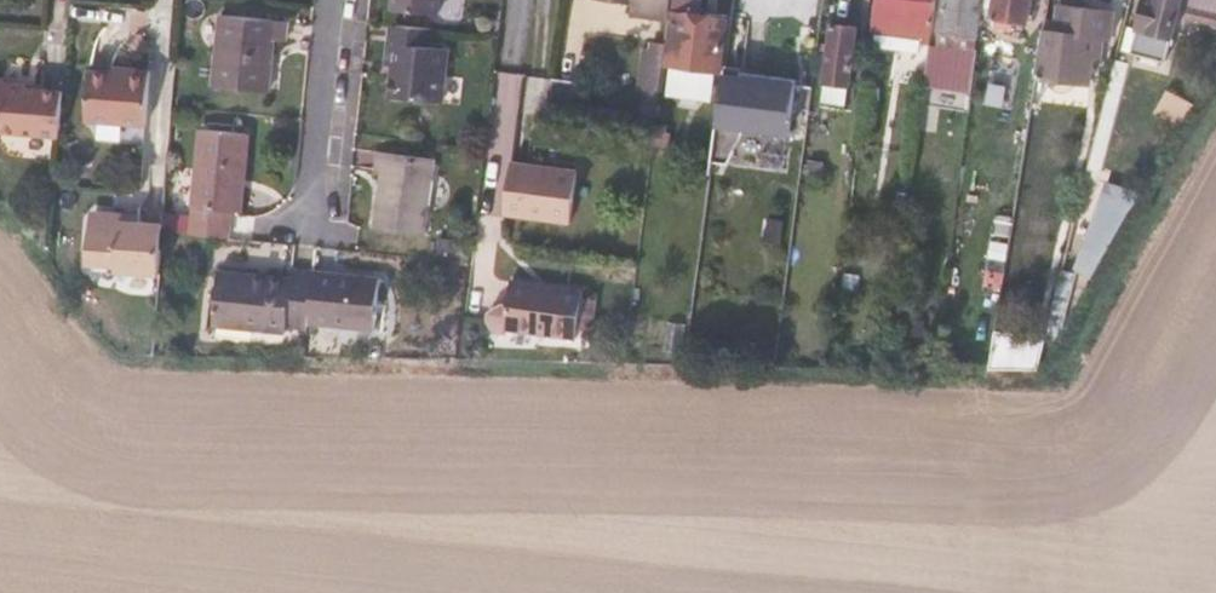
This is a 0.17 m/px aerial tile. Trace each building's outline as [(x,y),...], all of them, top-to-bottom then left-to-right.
[(439,0),(391,0),(390,10),(438,14),(439,0)] [(667,0),(597,0),(628,5),(626,14),(664,19),(667,0)] [(726,19),(700,15),(701,2),(691,2),(680,0),(675,0),(667,65),(719,72),(726,19)] [(936,0),(876,0),(872,31),(897,34),(898,31),(920,33),(919,43),(930,43),(936,0)] [(981,0),(943,0),(937,45),(968,49),(965,68),(975,70),(977,50),(974,49),(981,0)] [(1029,5),(1035,5),(1036,0),(996,0),(994,14),(997,15),(995,26),(1009,29),(1011,17),(1026,19),(1029,5)] [(1182,0),(1144,0),(1129,52),(1165,61),(1182,0)] [(1100,55),(1103,37),(1111,38),(1115,10),(1058,3),(1055,34),(1053,49),(1100,55)] [(270,92),(273,71),(268,71),(272,39),(285,40),(288,21),(221,14),(212,86),(270,92)] [(442,102),(447,47),(431,46),(433,28),(389,24),(386,64),(391,65),(388,96),(442,102)] [(850,85),(858,27),(831,24),(823,81),(850,85)] [(919,43),(920,33),(898,31),(897,34),(872,31),(871,37),(919,43)] [(1097,91),(1100,55),(1053,49),(1055,34),(1042,31),(1039,50),(1036,85),(1097,91)] [(657,104),(665,46),(649,44),(649,46),(642,46),(636,90),(643,91),(641,102),(657,104)] [(971,105),(975,70),(965,68),(968,49),(937,45),(930,99),(971,105)] [(147,113),(151,59),(129,58),(128,63),(87,60),(84,109),(147,113)] [(788,132),(795,79),(739,72),(738,77),(723,75),(717,122),(788,132)] [(60,130),(64,90),(27,89),(27,75),(4,75),(1,127),(60,130)] [(581,118),(588,80),(551,75),(546,113),(581,118)] [(1182,123),(1192,106),(1169,92),(1159,109),(1182,123)] [(654,128),(657,104),(641,102),(638,126),(654,128)] [(823,160),(830,107),(810,104),(803,158),(823,160)] [(667,149),(669,133),(664,132),(665,124),(656,123),(654,148),(667,149)] [(240,211),(248,134),(200,128),(188,234),(228,238),(231,210),(240,211)] [(425,234),(434,159),(376,152),(374,169),(382,170),(374,226),(425,234)] [(569,216),(576,165),(510,155),(503,208),(569,216)] [(1089,280),(1124,219),(1129,210),(1104,198),(1072,272),(1089,280)] [(159,273),(162,232),(163,224),(138,223),(122,222),(117,212),(98,211),(91,218),(87,262),(116,264),(116,270),(159,273)] [(138,223),(138,213),(117,212),(122,222),(138,223)] [(307,322),(313,271),(292,269),(291,278),(218,270),(213,324),(285,332),(287,326),(306,329),(307,322)] [(374,328),(379,277),(313,271),(307,322),(374,328)] [(578,336),(584,287),(559,285),(557,290),(550,289),(543,287),(536,282),(512,279),(505,326),(578,336)] [(1031,355),(1035,332),(1012,329),(1009,351),(1031,355)] [(933,368),(934,353),(918,353),(918,368),(933,368)]
